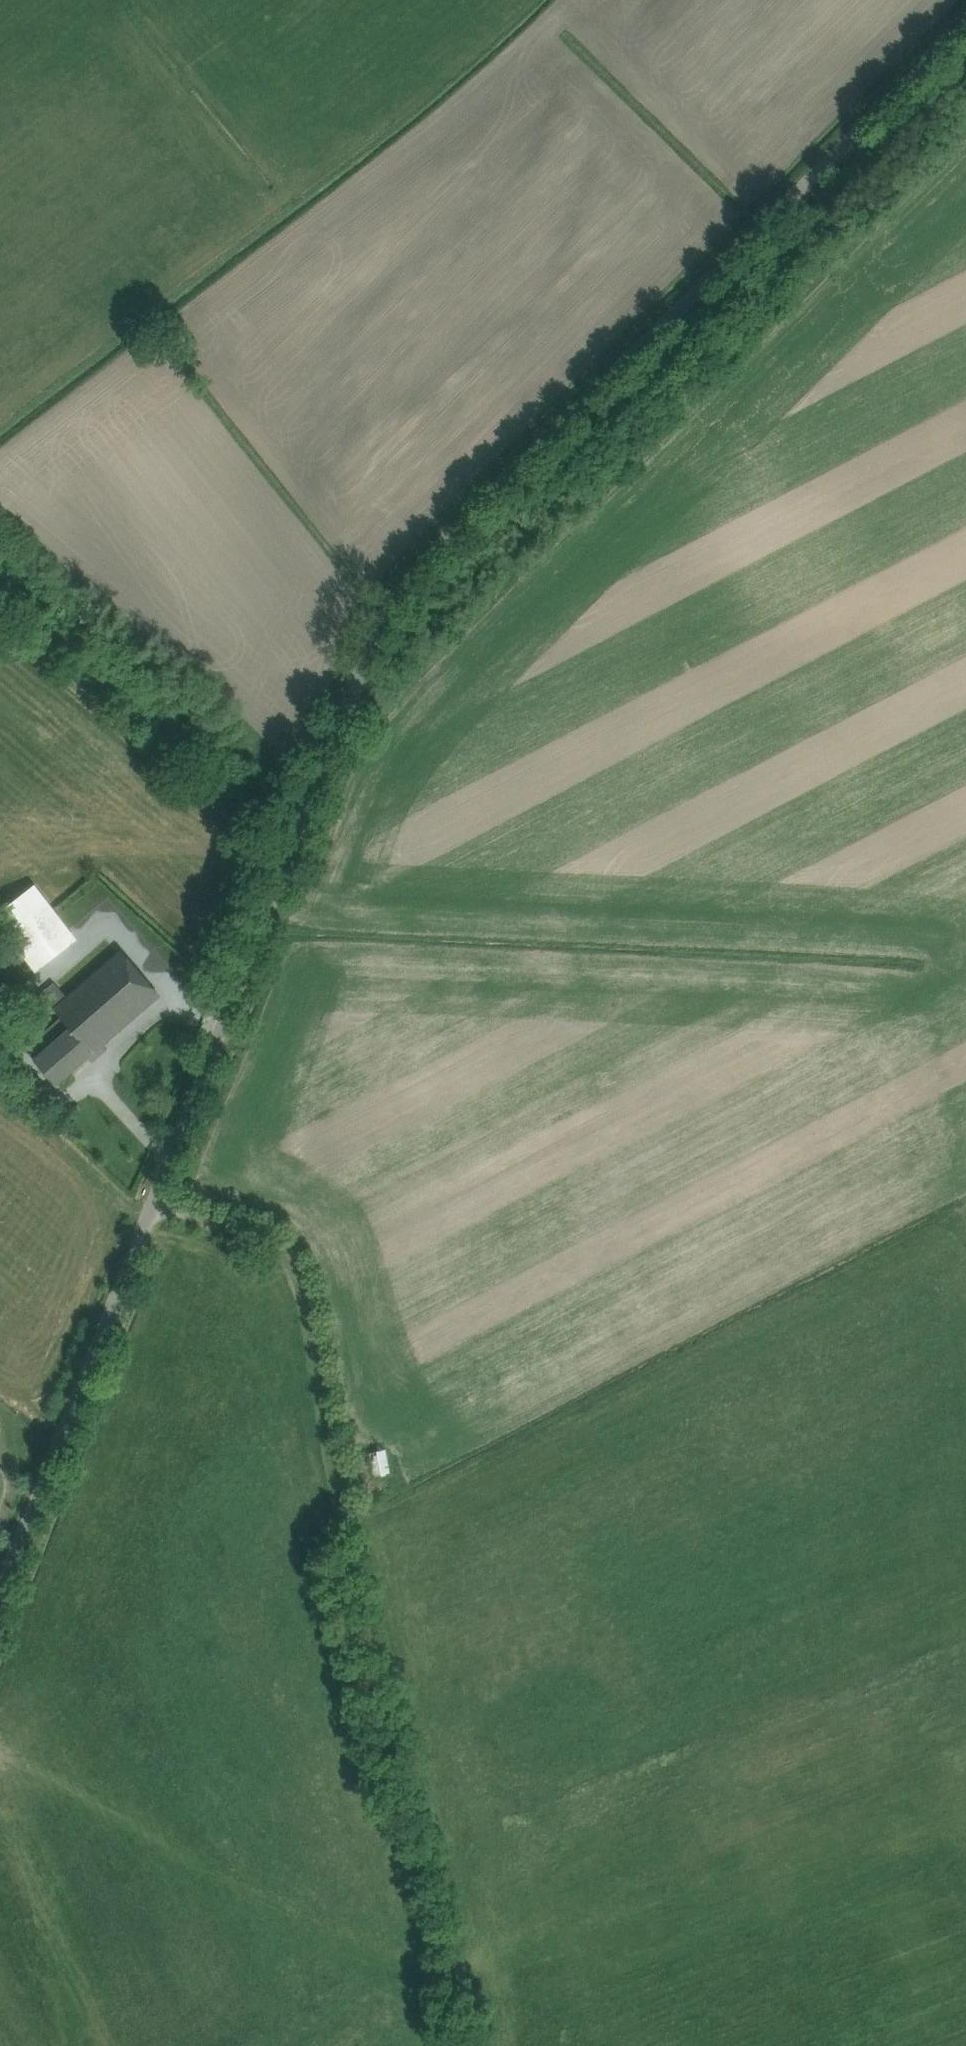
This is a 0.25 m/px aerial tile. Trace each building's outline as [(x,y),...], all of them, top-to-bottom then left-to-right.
[(35,883),(0,911),(0,924),(37,970),(69,942),(76,936),(35,883)] [(69,1027),(35,1058),(57,1084),(159,994),(106,934),(41,991),(69,1027)] [(387,1449),(370,1453),(374,1478),(391,1474),(387,1449)]
